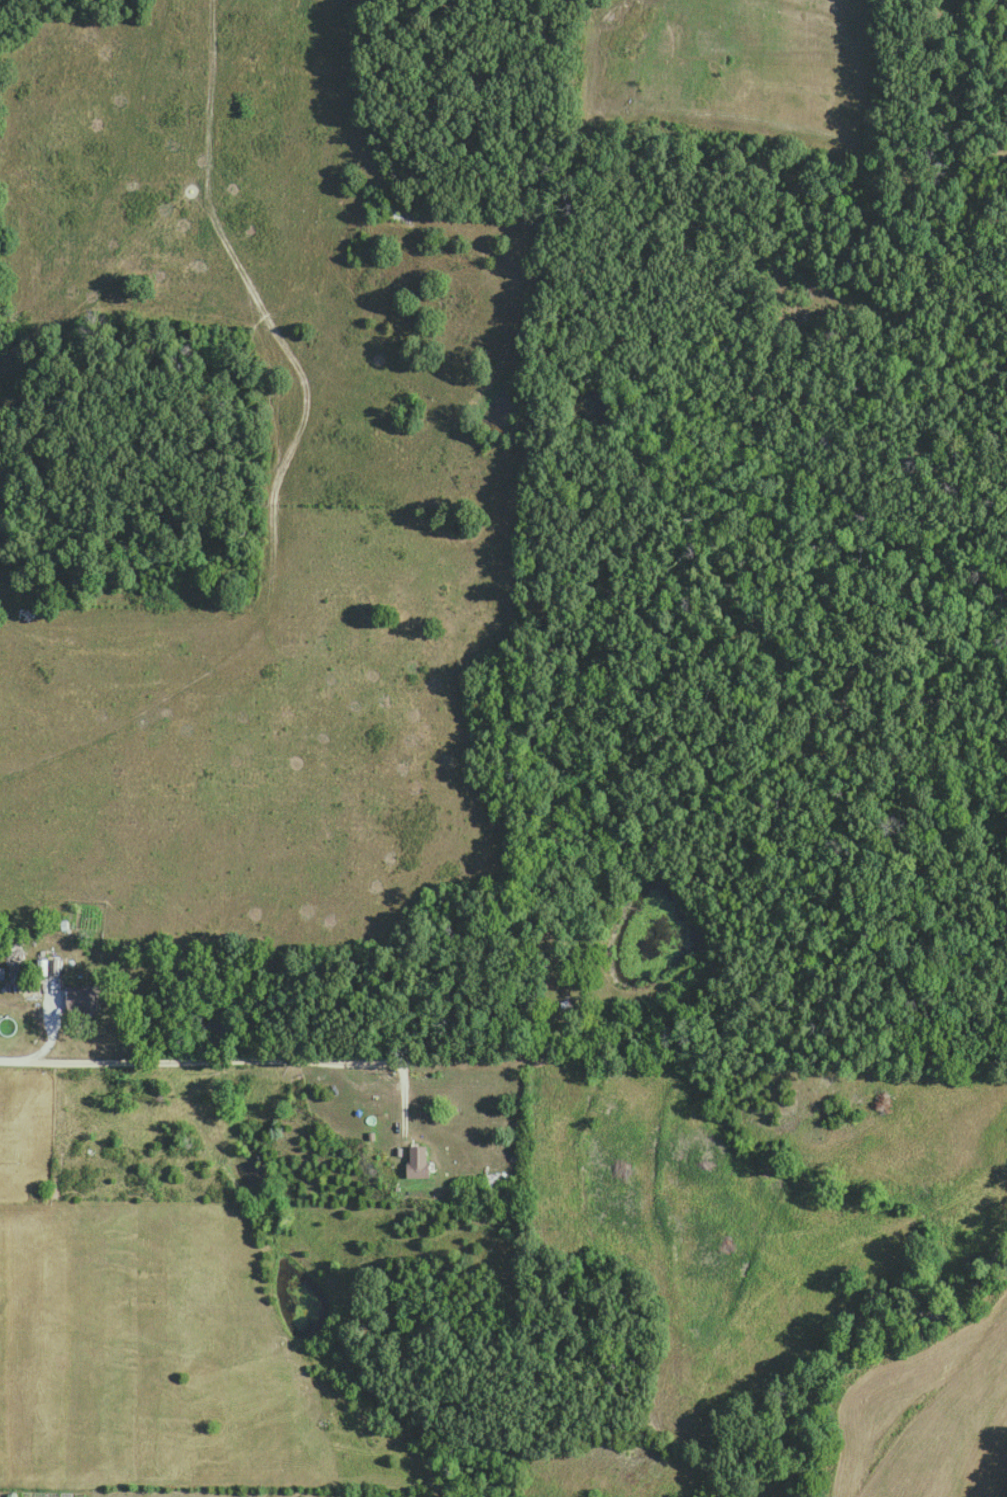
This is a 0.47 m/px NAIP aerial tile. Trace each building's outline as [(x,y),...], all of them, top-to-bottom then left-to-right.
[(101,984),(67,984),(67,1007),(101,1007),(101,984)] [(408,1145),(408,1177),(428,1177),(428,1145),(408,1145)]
